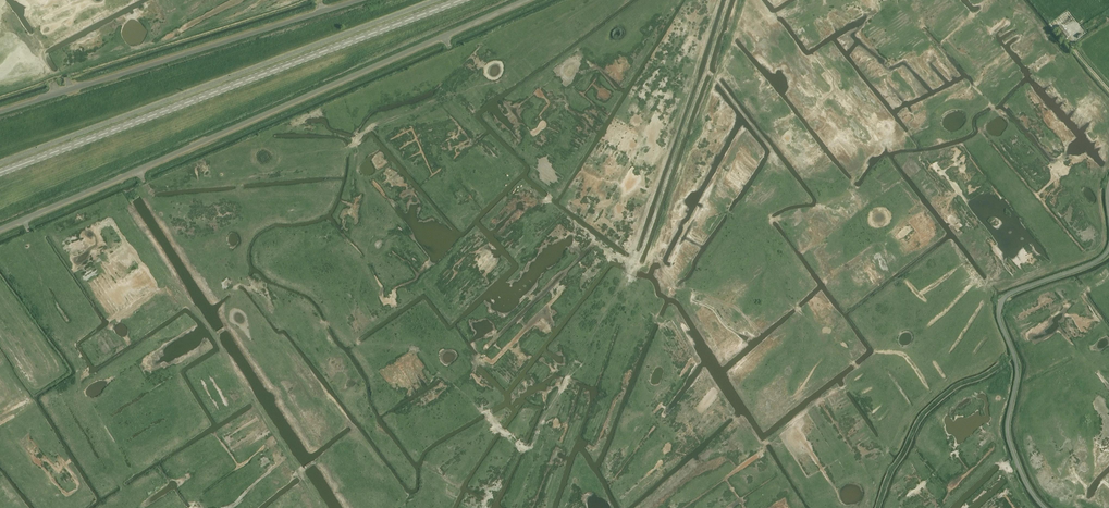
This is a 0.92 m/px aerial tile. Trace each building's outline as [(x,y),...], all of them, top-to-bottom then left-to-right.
[(1066,39),(1070,36),(1061,26),(1057,29),(1066,39)]
